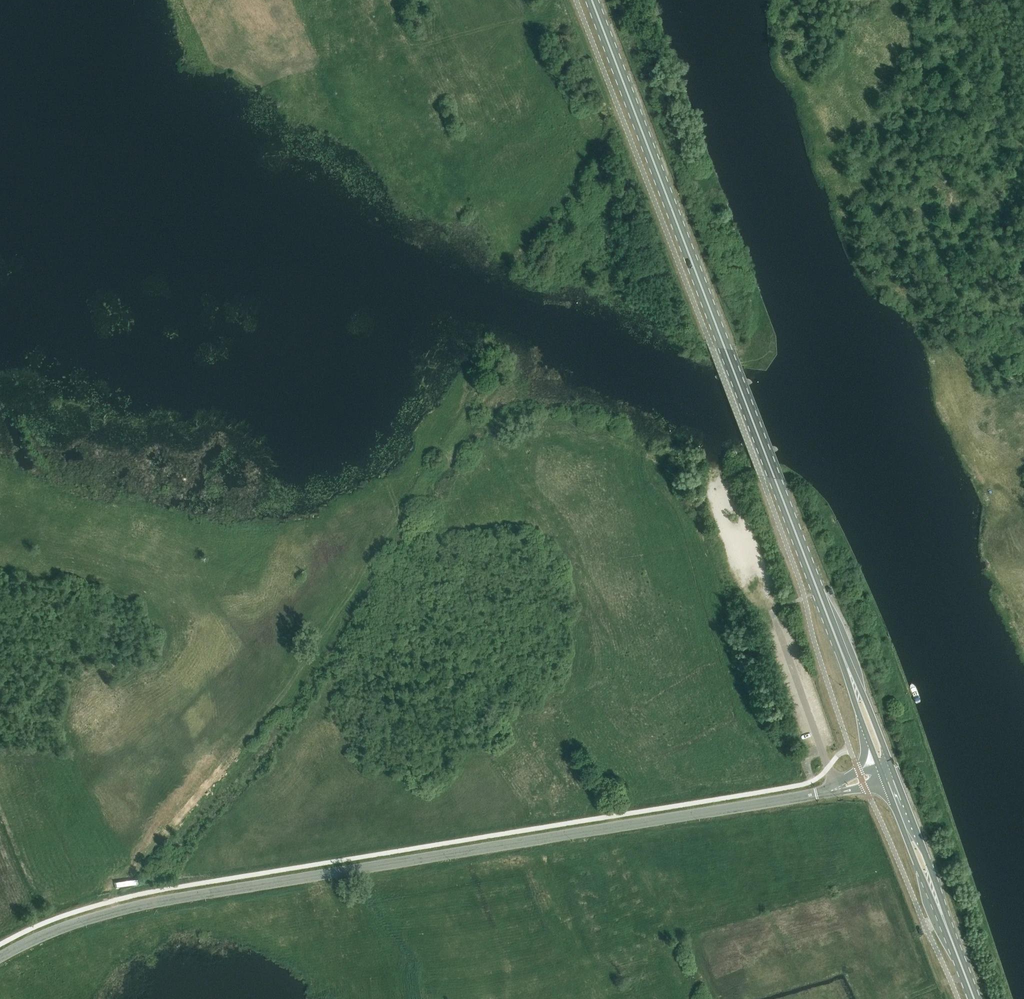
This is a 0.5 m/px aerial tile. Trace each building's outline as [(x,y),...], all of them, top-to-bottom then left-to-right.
[(772,647),(766,652),(770,657),(777,651),(772,647)]
